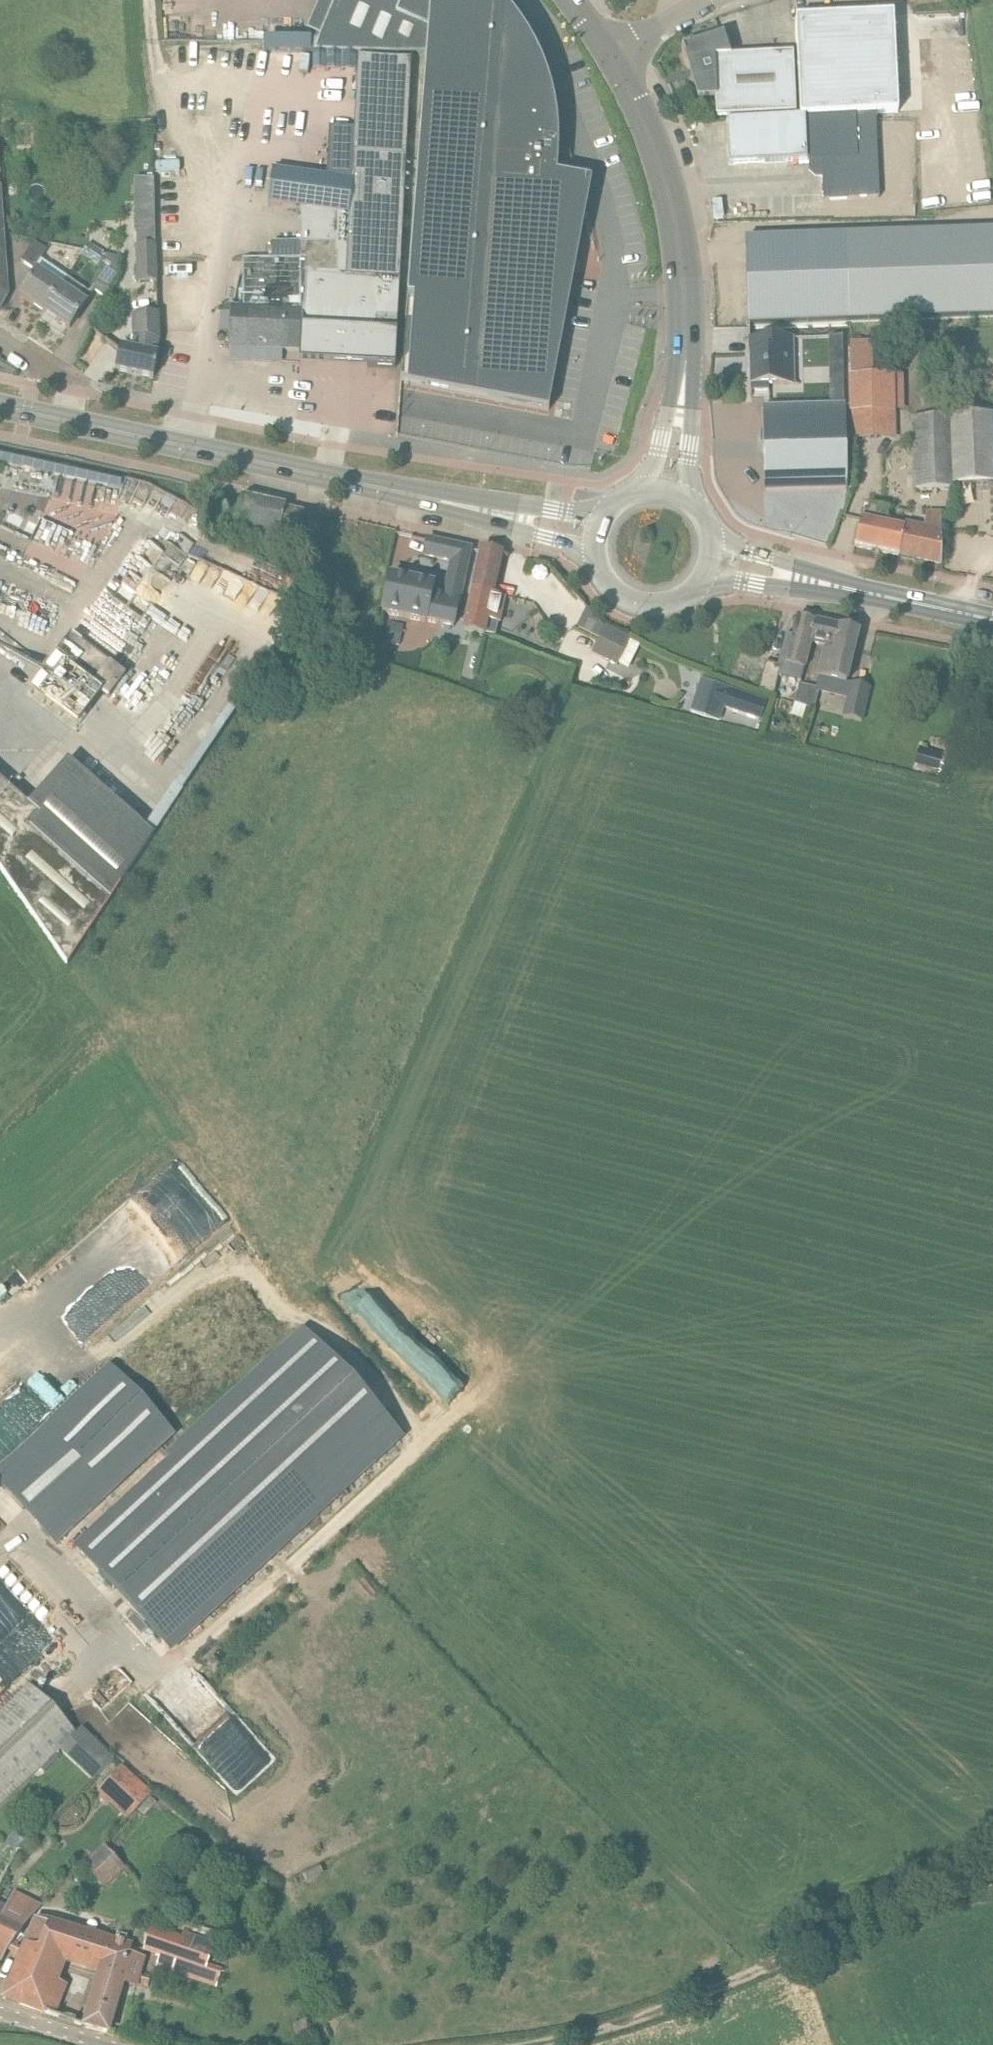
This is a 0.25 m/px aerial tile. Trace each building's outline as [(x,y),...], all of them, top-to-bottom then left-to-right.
[(314,52),(426,53),(407,295),(413,296),(407,381),(406,381),(406,383),(549,410),(549,408),(538,406),(543,354),(553,354),(575,235),(552,230),(553,218),(559,218),(558,184),(556,184),(558,147),(558,133),(557,119),(554,105),(551,91),(547,77),(541,64),(535,51),(528,39),(520,27),(511,16),(502,5),(497,0),(336,0),(314,52)] [(898,111),(893,13),(796,18),(800,116),(875,113),(898,111)] [(715,96),(716,116),(795,112),(793,53),(728,56),(722,37),(684,49),(699,96),(715,96)] [(267,40),(267,48),(315,50),(315,42),(267,40)] [(880,196),(875,113),(800,116),(727,120),(729,164),(812,160),(812,166),(820,174),(823,199),(880,196)] [(301,259),(251,259),(242,259),(241,307),(230,307),(229,347),(300,351),(367,354),(367,366),(395,368),(399,279),(346,276),(347,259),(349,215),(364,218),(367,194),(369,183),(369,182),(354,180),(353,181),(272,170),(267,204),(333,213),(335,245),(300,245),(300,252),(301,259)] [(135,244),(153,243),(152,177),(132,177),(135,244)] [(744,242),(747,326),(992,318),(992,234),(744,242)] [(41,260),(47,251),(35,242),(22,261),(34,270),(41,260)] [(135,244),(137,281),(157,280),(155,243),(135,244)] [(103,269),(90,288),(104,296),(117,276),(119,256),(104,253),(97,265),(103,269)] [(44,311),(60,287),(36,272),(21,295),(44,311)] [(69,328),(92,293),(84,288),(77,299),(60,287),(44,311),(69,328)] [(160,340),(159,313),(145,313),(131,313),(133,338),(130,351),(120,349),(116,370),(153,377),(159,355),(156,355),(160,340)] [(827,352),(842,352),(841,336),(827,336),(827,352)] [(750,353),(751,384),(785,383),(784,366),(793,366),(792,337),(759,338),(759,353),(750,353)] [(851,376),(851,382),(851,414),(893,414),(893,375),(851,376)] [(843,405),(843,390),(828,391),(829,405),(843,405)] [(829,405),(762,407),(764,490),(847,488),(845,405),(843,405),(829,405)] [(948,417),(913,418),(916,489),(954,488),(954,484),(992,483),(992,449),(992,415),(948,417)] [(0,448),(0,461),(92,479),(95,467),(0,448)] [(975,522),(976,496),(963,495),(962,522),(975,522)] [(285,508),(243,498),(236,530),(296,545),(303,513),(285,508)] [(854,545),(897,554),(898,553),(903,529),(903,528),(885,524),(889,508),(869,504),(867,511),(862,510),(854,545)] [(898,553),(915,557),(915,558),(938,563),(940,537),(903,529),(898,553)] [(424,555),(467,564),(470,548),(427,539),(424,555)] [(482,550),(473,589),(492,594),(493,593),(501,554),(482,550)] [(453,627),(455,617),(460,598),(432,592),(434,585),(390,575),(382,613),(427,622),(427,621),(453,627)] [(492,594),(473,589),(464,629),(484,633),(487,619),(499,622),(505,596),(493,593),(492,594)] [(599,634),(607,621),(587,610),(579,623),(599,634)] [(810,642),(811,642),(815,621),(797,617),(793,635),(786,634),(779,663),(766,660),(758,690),(773,695),(779,674),(784,675),(786,666),(804,670),(810,642)] [(387,621),(383,641),(398,644),(402,624),(387,621)] [(846,681),(858,632),(857,632),(858,630),(815,621),(811,642),(824,645),(817,674),(846,681)] [(598,639),(624,652),(629,642),(630,639),(604,626),(598,639)] [(94,685),(111,663),(72,633),(58,652),(76,667),(74,670),(94,685)] [(617,664),(624,652),(598,639),(592,652),(617,664)] [(634,657),(639,647),(629,642),(624,652),(634,657)] [(335,655),(323,651),(320,658),(332,663),(335,655)] [(851,682),(843,715),(861,720),(869,686),(851,682)] [(816,687),(800,683),(794,702),(814,708),(819,690),(816,689),(816,687)] [(709,710),(738,721),(739,715),(775,727),(780,710),(717,687),(709,710)] [(942,754),(925,750),(918,748),(914,764),(938,770),(942,754)] [(0,779),(0,868),(67,964),(154,835),(68,760),(29,804),(0,779)] [(317,1341),(78,1563),(175,1668),(415,1446),(317,1341)] [(190,1444),(123,1371),(4,1482),(71,1555),(190,1444)] [(0,1404),(0,1460),(51,1414),(22,1383),(0,1404)] [(58,1637),(30,1609),(5,1633),(0,1628),(0,1692),(58,1637)] [(3,1802),(60,1749),(77,1732),(29,1683),(0,1711),(0,1806),(3,1802)] [(93,1780),(114,1758),(81,1729),(60,1749),(93,1780)] [(151,1793),(123,1768),(100,1792),(128,1818),(151,1793)] [(105,1847),(84,1867),(103,1887),(124,1866),(105,1847)] [(10,1946),(13,1943),(41,1906),(13,1893),(6,1907),(0,1904),(0,1959),(2,1960),(8,1949),(10,1946)] [(130,1945),(34,1918),(20,1947),(13,1943),(10,1946),(21,1955),(5,1996),(3,1995),(3,1998),(55,2016),(66,1986),(58,1982),(65,1963),(98,1972),(83,2026),(85,2027),(107,2033),(120,1981),(136,1985),(136,1982),(146,1984),(148,1976),(138,1973),(141,1959),(131,1956),(132,1952),(128,1950),(130,1945)] [(184,1932),(182,1939),(152,1929),(146,1950),(160,1954),(157,1964),(203,1979),(215,1941),(184,1932)]
